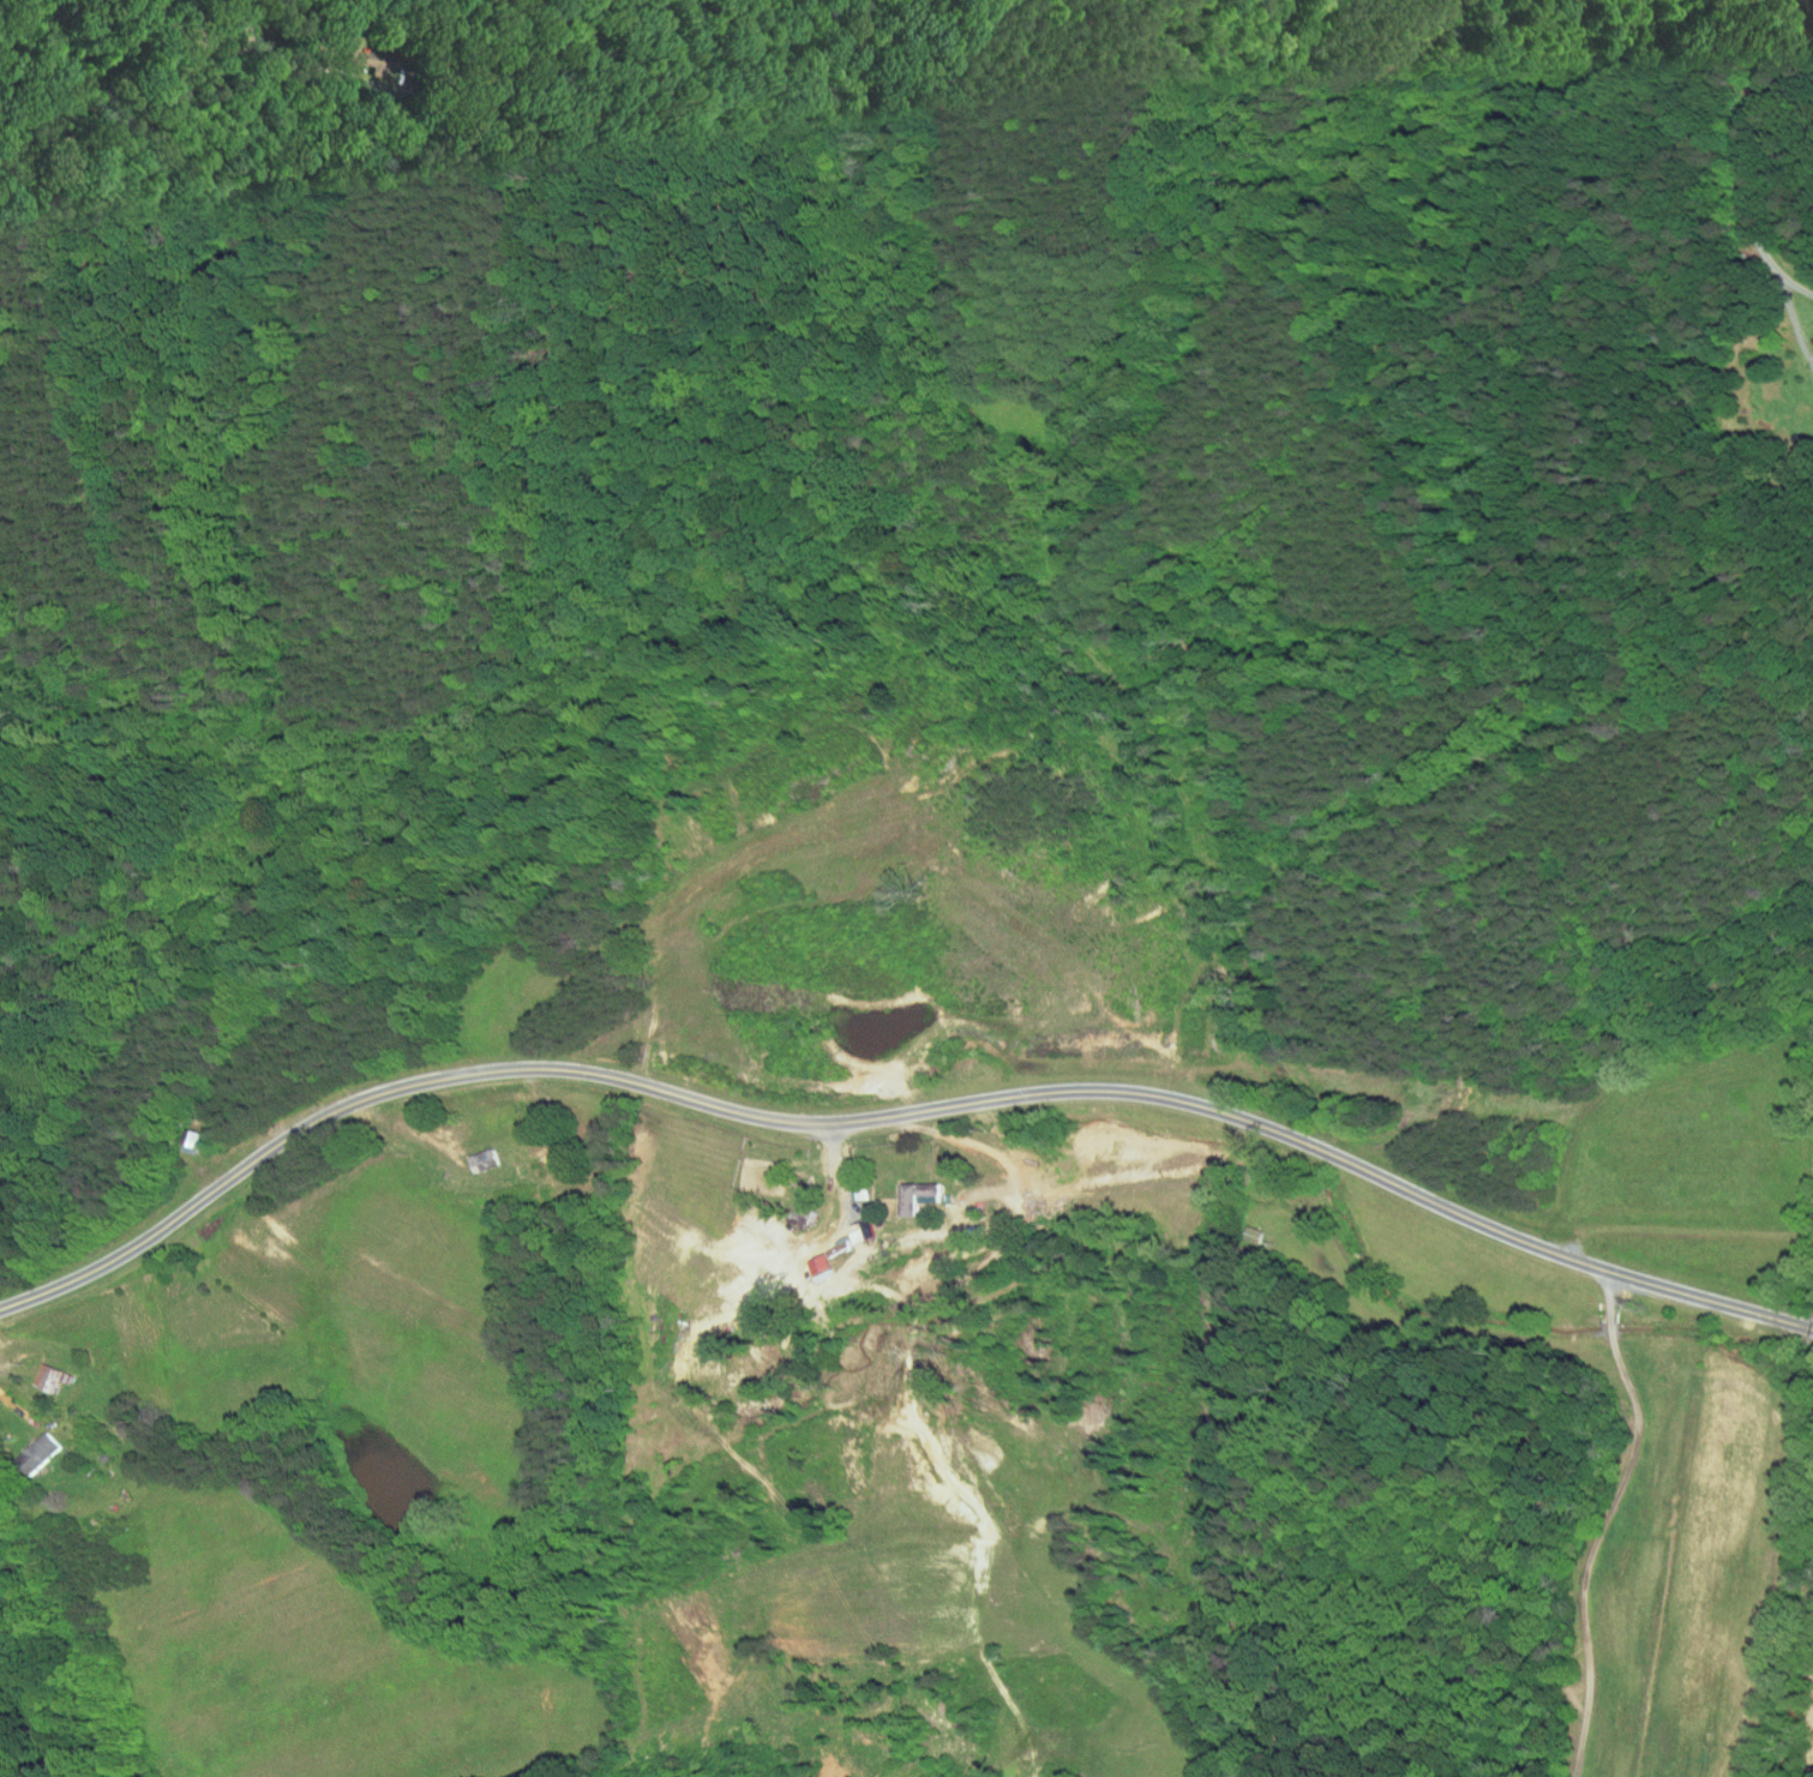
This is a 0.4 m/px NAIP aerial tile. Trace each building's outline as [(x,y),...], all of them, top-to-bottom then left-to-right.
[(1803,342),(1812,351),(1812,332),(1803,342)] [(884,1209),(900,1209),(900,1195),(924,1196),(924,1176),(885,1175),(884,1209)] [(790,1254),(798,1269),(816,1260),(809,1245),(790,1254)] [(17,1380),(39,1387),(46,1363),(23,1356),(17,1380)] [(16,1468),(45,1441),(30,1424),(0,1451),(16,1468)]
